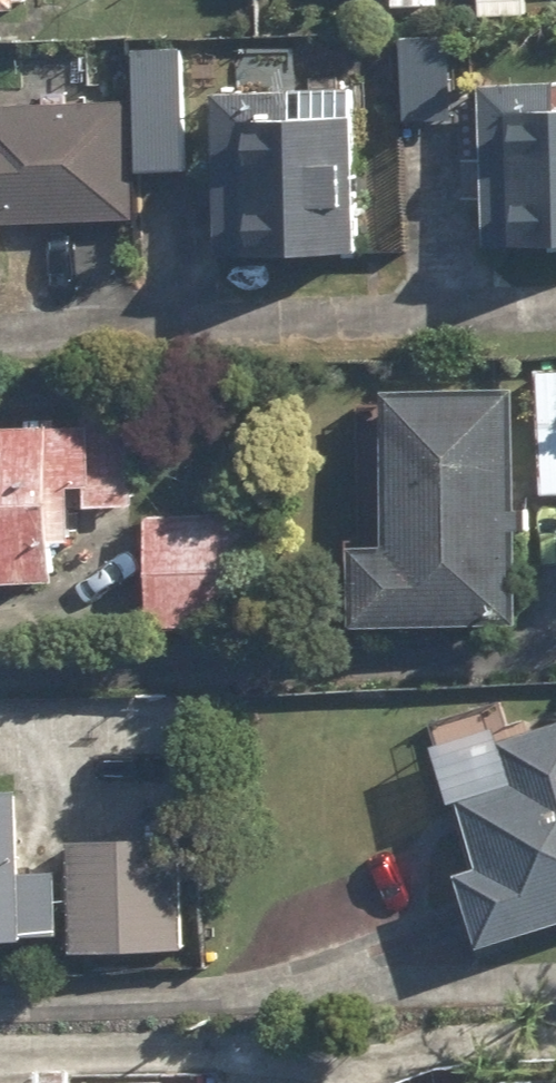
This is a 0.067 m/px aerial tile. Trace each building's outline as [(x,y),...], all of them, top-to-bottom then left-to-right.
[(464,33),(414,34),(417,119),(467,117),(464,33)] [(195,44),(145,45),(149,172),(200,170),(195,44)] [(503,76),(509,243),(555,242),(555,75),(503,76)] [(371,82),(235,86),(240,253),(375,249),(371,82)] [(20,293),(18,219),(144,215),(141,97),(0,101),(0,294),(20,293)] [(535,380),(405,382),(407,539),(379,539),(380,620),(538,617),(535,380)] [(0,421),(0,577),(78,576),(78,534),(92,534),(92,504),(143,503),(142,412),(93,412),(93,420),(0,421)] [(271,511),(161,512),(163,623),(272,622),(271,511)] [(478,864),(500,935),(555,917),(555,723),(515,736),(527,773),(479,789),(500,857),(478,864)] [(69,927),(67,866),(40,867),(37,777),(0,776),(0,930),(69,927)] [(192,831),(76,835),(81,951),(197,947),(192,831)] [(0,1074),(0,1082),(184,1082),(184,1068),(0,1074)]
